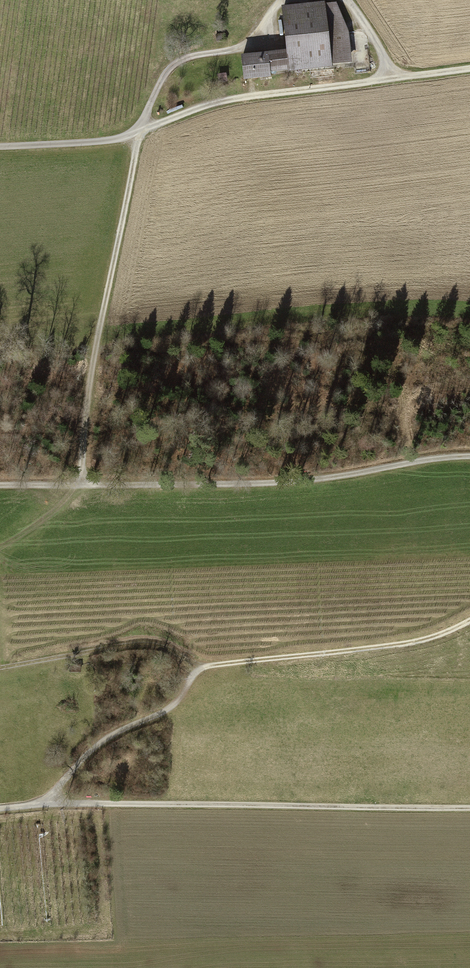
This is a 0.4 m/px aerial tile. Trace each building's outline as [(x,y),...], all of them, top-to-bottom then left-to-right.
[(337,3),(283,9),(288,53),(242,57),(245,84),(273,80),(273,76),(354,68),(350,33),(337,3)] [(227,76),(218,77),(219,86),(228,85),(227,76)]
